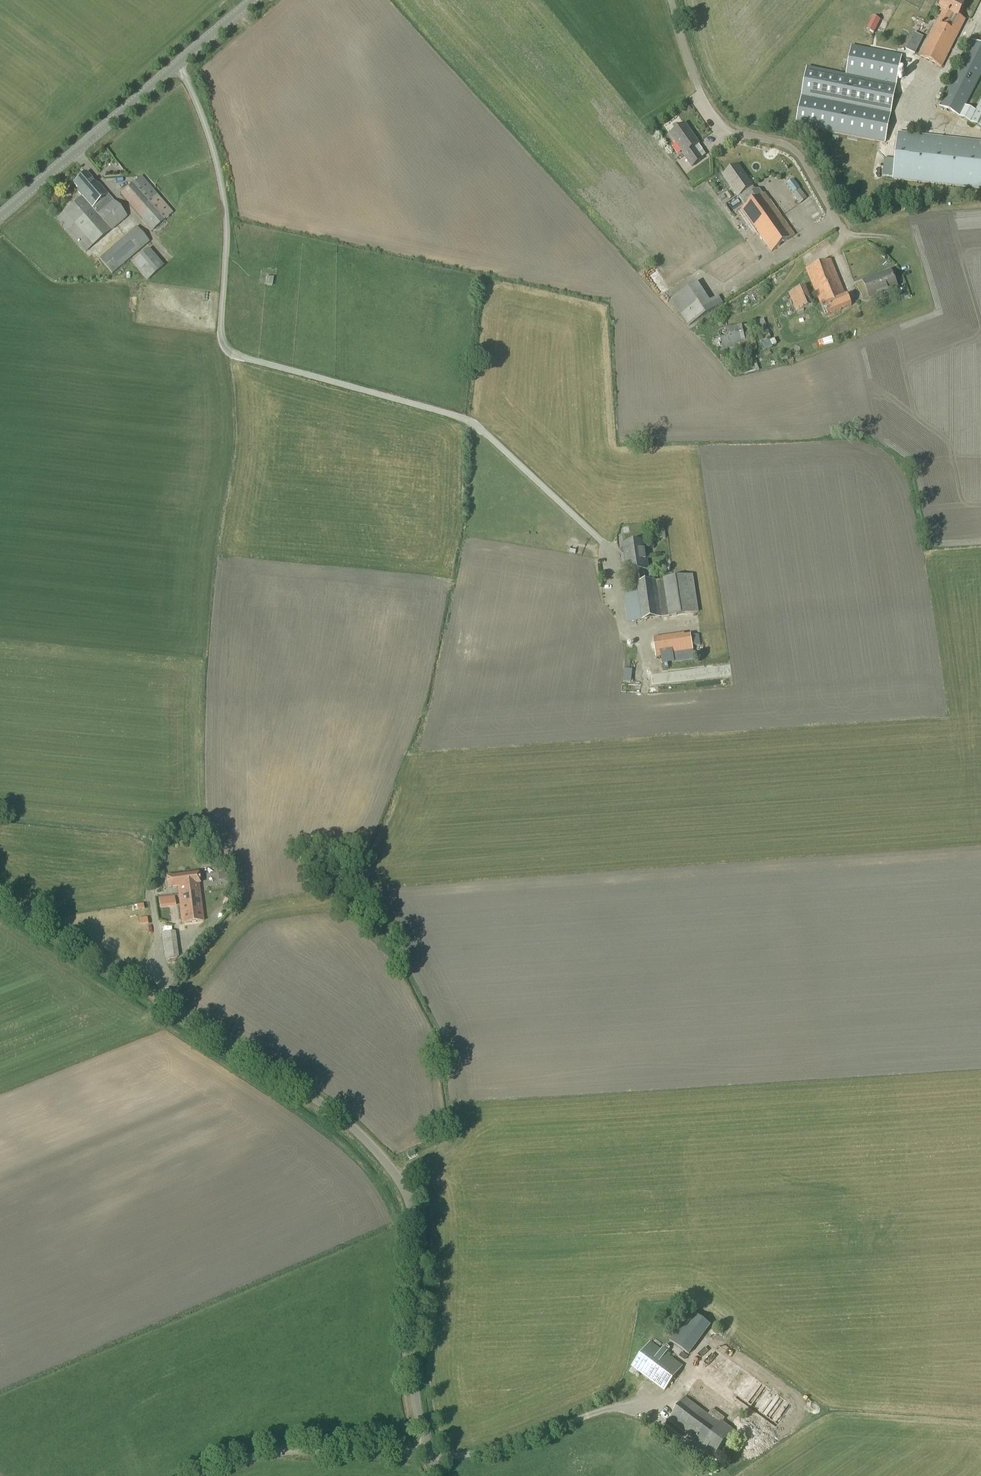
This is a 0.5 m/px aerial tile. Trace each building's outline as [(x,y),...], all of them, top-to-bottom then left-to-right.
[(955,0),(944,0),(944,1),(942,0),(940,0),(939,1),(937,5),(937,7),(938,8),(943,10),(920,57),(942,68),(966,20),(959,17),(965,5),(955,0)] [(876,18),(870,31),(873,33),(880,20),(876,18)] [(965,107),(980,76),(980,45),(973,41),(940,107),(980,128),(980,102),(976,112),(965,107)] [(885,144),(902,56),(851,46),(846,75),(806,68),(795,126),(885,144)] [(692,168),(704,160),(695,147),(699,145),(685,125),(670,135),(683,154),(682,155),(692,168)] [(898,134),(893,179),(980,189),(980,142),(898,134)] [(755,193),(751,189),(754,187),(738,165),(723,176),(739,198),(741,196),(748,205),(741,210),(750,222),(757,232),(771,253),(795,235),(765,193),(763,194),(760,190),(755,193)] [(97,185),(86,172),(73,184),(78,189),(77,190),(82,196),(56,219),(85,253),(111,230),(112,231),(128,217),(113,200),(108,195),(98,183),(97,185)] [(152,231),(173,213),(141,177),(121,194),(152,231)] [(112,274),(150,242),(137,227),(99,259),(112,274)] [(147,281),(164,266),(149,249),(132,263),(147,281)] [(845,295),(831,260),(806,270),(825,317),(852,306),(847,294),(845,295)] [(897,287),(891,271),(879,276),(878,275),(864,281),(870,298),(897,287)] [(667,283),(664,277),(658,280),(660,286),(667,283)] [(710,301),(698,282),(671,299),(689,327),(724,304),(719,296),(710,301)] [(906,300),(913,297),(908,285),(901,288),(906,300)] [(797,312),(815,305),(808,286),(789,293),(797,312)] [(760,344),(771,340),(771,337),(764,319),(752,324),(760,344)] [(757,349),(752,325),(742,327),(742,326),(718,331),(724,357),(739,354),(739,353),(748,351),(757,349)] [(774,340),(762,345),(765,351),(777,346),(774,340)] [(788,359),(787,353),(779,354),(780,362),(781,366),(792,364),(791,358),(788,359)] [(646,583),(644,570),(649,570),(644,541),(623,545),(627,573),(630,573),(632,585),(625,586),(627,599),(624,600),(628,623),(669,617),(699,613),(693,575),(663,579),(663,580),(646,583)] [(671,654),(696,651),(694,638),(657,644),(659,657),(664,657),(665,663),(672,661),(671,654)] [(631,682),(632,670),(624,669),(623,681),(631,682)] [(203,921),(199,884),(200,884),(199,875),(168,878),(169,887),(177,886),(183,924),(203,921)] [(231,901),(225,898),(222,904),(229,906),(231,901)] [(147,917),(138,918),(139,925),(148,924),(147,917)] [(163,942),(164,951),(165,960),(179,958),(178,949),(177,940),(176,932),(162,933),(163,942)] [(669,1340),(689,1355),(711,1325),(691,1310),(689,1312),(669,1340)] [(665,1391),(683,1366),(650,1342),(632,1366),(665,1391)] [(776,1429),(794,1404),(719,1350),(703,1371),(737,1396),(735,1399),(776,1429)] [(725,1419),(736,1406),(698,1378),(688,1392),(703,1404),(702,1406),(710,1412),(708,1414),(685,1397),(668,1421),(694,1440),(692,1442),(713,1458),(733,1430),(723,1422),(725,1419)]
